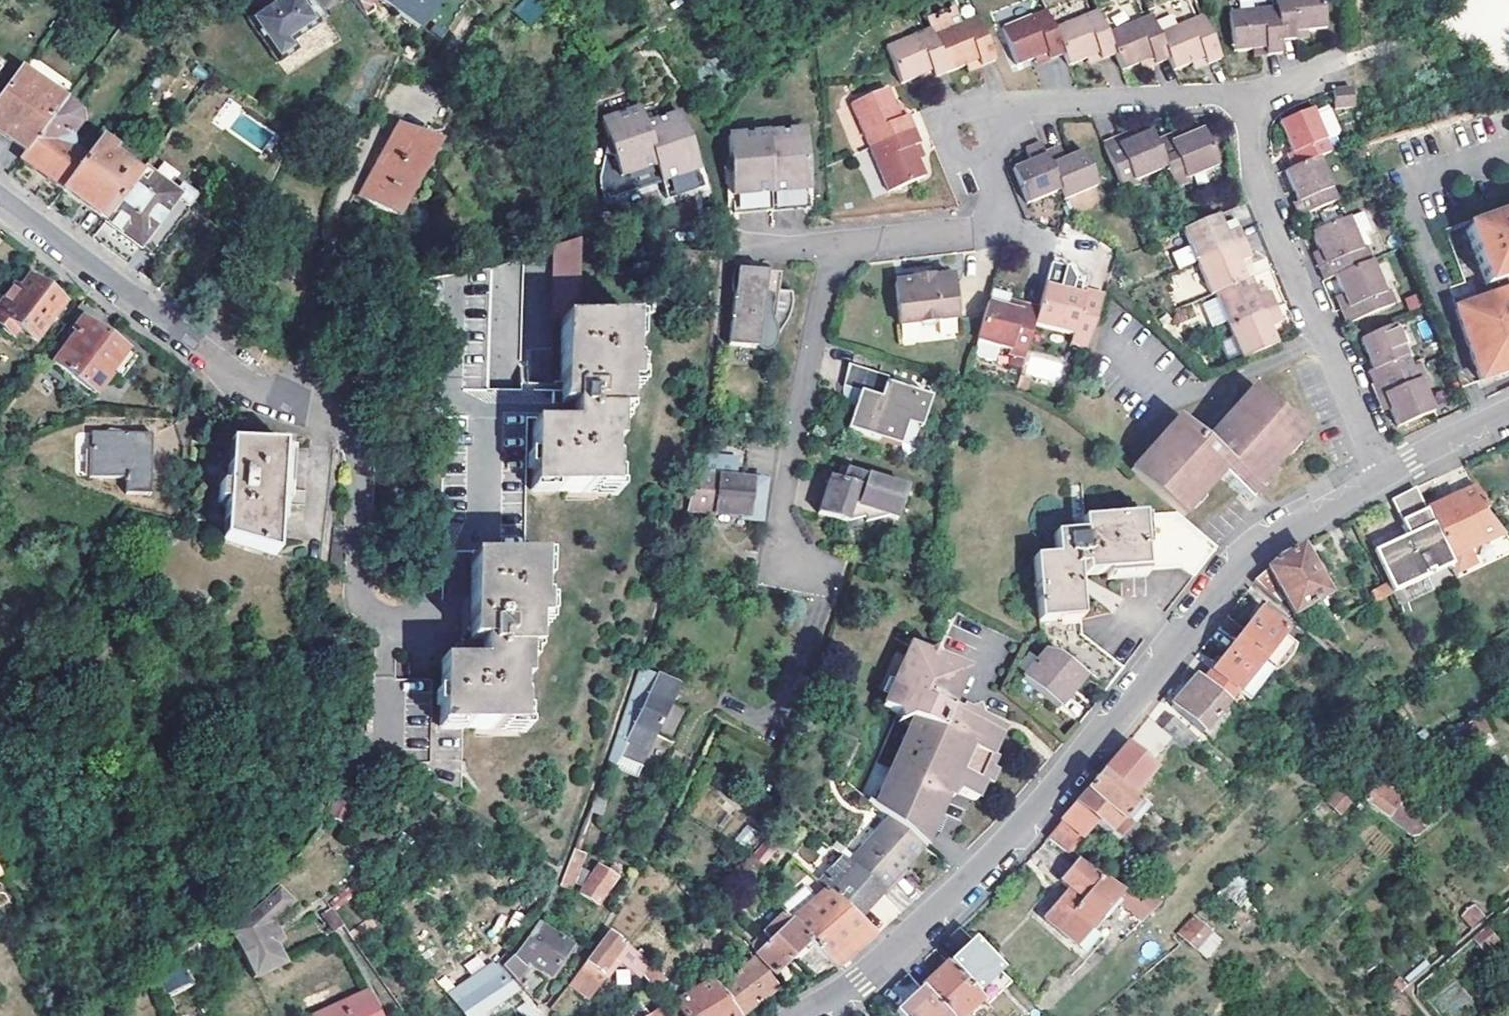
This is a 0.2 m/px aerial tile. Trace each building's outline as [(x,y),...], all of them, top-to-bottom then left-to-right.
[(250,18),(281,64),(301,51),(295,43),(329,21),(315,0),(277,0),(250,18)] [(360,9),(373,0),(354,0),(360,9)] [(388,3),(421,28),(444,0),(391,0),(388,3)] [(513,6),(525,25),(547,12),(539,0),(522,0),(513,6)] [(1309,28),(1327,27),(1324,0),(1279,0),(1279,5),(1282,40),(1296,39),(1295,30),(1309,28)] [(1236,51),(1255,49),(1258,49),(1267,48),(1268,55),(1284,53),(1282,40),(1279,5),(1232,10),(1236,51)] [(1013,63),(1033,55),(1037,53),(1046,50),(1049,57),(1064,51),(1055,30),(1045,7),(999,27),(1013,63)] [(1069,66),(1086,59),(1091,57),(1099,54),(1101,61),(1116,55),(1108,35),(1099,12),(1055,30),(1064,51),(1069,66)] [(948,70),(964,63),(968,61),(976,58),(980,66),(995,60),(977,16),(933,34),(948,70)] [(1175,72),(1188,65),(1193,63),(1201,60),(1205,67),(1221,60),(1203,16),(1159,33),(1170,60),(1175,72)] [(1123,72),(1140,65),(1144,63),(1153,59),(1155,66),(1170,60),(1159,33),(1152,17),(1108,35),(1116,55),(1123,72)] [(901,81),(916,75),(921,73),(930,69),(933,76),(948,70),(933,34),(931,28),(887,46),(897,69),(897,70),(901,81)] [(1295,30),(1296,39),(1310,38),(1309,28),(1295,30)] [(1255,56),(1268,55),(1267,48),(1258,49),(1255,49),(1255,56)] [(1036,62),(1049,57),(1046,50),(1037,53),(1033,55),(1036,62)] [(1088,66),(1101,61),(1099,54),(1091,57),(1086,59),(1088,66)] [(968,72),(980,66),(976,58),(968,61),(964,63),(968,72)] [(1142,71),(1155,66),(1153,59),(1144,63),(1140,65),(1142,71)] [(1192,73),(1205,67),(1201,60),(1193,63),(1188,65),(1192,73)] [(919,82),(933,76),(930,69),(921,73),(916,75),(919,82)] [(61,103),(18,71),(0,95),(0,132),(25,151),(61,103)] [(850,104),(889,88),(888,84),(849,100),(850,104)] [(1334,110),(1353,108),(1351,86),(1332,88),(1334,110)] [(869,149),(914,129),(909,115),(902,118),(897,105),(889,88),(850,104),(869,149)] [(78,110),(63,100),(61,103),(25,151),(20,157),(63,189),(87,156),(74,146),(73,133),(83,120),(78,110)] [(903,102),(897,105),(902,118),(909,115),(903,102)] [(1326,106),(1312,112),(1323,138),(1337,132),(1326,106)] [(645,126),(639,109),(604,120),(611,142),(603,175),(611,199),(663,183),(645,126)] [(1284,156),(1290,170),(1317,158),(1330,153),(1323,138),(1312,112),(1311,109),(1277,123),(1290,153),(1284,156)] [(680,116),(645,126),(663,183),(668,200),(703,187),(680,116)] [(400,126),(365,189),(405,211),(440,148),(400,126)] [(914,129),(869,149),(888,195),(928,180),(919,159),(917,155),(914,146),(921,143),(914,129)] [(767,135),(772,194),(807,191),(805,148),(803,132),(767,135)] [(1182,143),(1187,141),(1184,133),(1169,139),(1173,147),(1182,143)] [(1133,181),(1167,168),(1157,144),(1153,134),(1132,142),(1128,144),(1120,147),(1116,139),(1104,144),(1123,192),(1136,187),(1133,181)] [(1128,144),(1132,142),(1129,134),(1116,139),(1120,147),(1128,144)] [(104,220),(139,171),(113,152),(118,147),(102,135),(87,156),(63,189),(104,220)] [(731,158),(727,165),(724,172),(733,177),(735,197),(772,194),(767,135),(730,137),(731,158)] [(1202,136),(1187,141),(1182,143),(1173,147),(1169,139),(1157,144),(1167,168),(1176,190),(1189,184),(1187,179),(1214,167),(1202,136)] [(1060,189),(1045,153),(1040,141),(1025,148),(1030,162),(1013,169),(1026,202),(1060,189)] [(917,155),(919,159),(926,156),(921,143),(914,146),(917,155)] [(1060,147),(1045,153),(1060,189),(1063,198),(1095,185),(1081,151),(1070,155),(1065,157),(1060,147)] [(869,185),(879,180),(865,150),(855,155),(869,185)] [(1292,204),(1298,217),(1335,202),(1317,158),(1290,170),(1284,173),(1295,199),(1296,202),(1292,204)] [(104,220),(153,257),(198,192),(182,180),(175,189),(143,164),(139,171),(104,220)] [(1467,229),(1487,286),(1508,278),(1508,214),(1467,229)] [(1197,263),(1242,244),(1237,230),(1225,234),(1222,227),(1217,216),(1183,230),(1197,263)] [(1334,277),(1371,261),(1365,248),(1360,250),(1347,218),(1309,234),(1317,252),(1322,265),(1315,268),(1321,282),(1334,277)] [(1234,222),(1222,227),(1225,234),(1237,230),(1236,227),(1234,222)] [(1249,259),(1242,244),(1197,263),(1210,296),(1214,294),(1245,281),(1239,267),(1238,263),(1249,259)] [(556,320),(560,320),(576,320),(577,251),(557,250),(556,320)] [(1311,259),(1315,268),(1322,265),(1317,252),(1309,255),(1311,259)] [(1348,309),(1341,313),(1346,326),(1395,306),(1389,293),(1384,294),(1371,261),(1334,277),(1342,296),(1348,309)] [(1175,271),(1176,297),(1200,297),(1199,270),(1175,271)] [(765,282),(766,276),(737,272),(728,347),(770,352),(770,345),(775,345),(777,337),(779,333),(782,330),(785,326),(788,321),(790,316),(792,311),(792,305),(792,295),(777,294),(778,284),(772,283),(765,282)] [(0,304),(0,327),(13,336),(19,329),(34,340),(64,302),(30,276),(20,289),(15,284),(0,304)] [(897,328),(917,327),(922,330),(931,329),(936,325),(954,323),(951,281),(931,282),(931,279),(923,280),(914,280),(914,283),(894,285),(897,328)] [(1227,326),(1275,306),(1269,292),(1257,297),(1255,292),(1250,279),(1245,281),(1214,294),(1227,326)] [(1040,305),(1032,335),(1069,346),(1067,350),(1086,357),(1102,304),(1084,299),(1085,294),(1046,282),(1040,305)] [(1267,287),(1255,292),(1257,297),(1269,292),(1267,287)] [(1492,299),(1454,313),(1479,382),(1508,371),(1508,293),(1492,299)] [(1335,299),(1341,313),(1348,309),(1342,296),(1335,299)] [(1023,307),(1024,300),(1013,297),(1012,304),(1019,306),(1023,307)] [(991,298),(979,337),(1013,347),(1011,351),(1027,356),(1032,335),(1040,305),(1024,300),(1023,307),(1019,306),(1012,304),(991,298)] [(1198,305),(1177,306),(1178,326),(1200,325),(1198,305)] [(1242,360),(1278,345),(1269,326),(1281,321),(1275,306),(1227,326),(1242,360)] [(78,334),(56,362),(95,392),(111,373),(121,380),(138,357),(84,317),(73,330),(78,334)] [(560,320),(560,399),(560,410),(559,420),(559,425),(531,425),(530,491),(611,491),(611,465),(604,465),(604,446),(615,446),(615,414),(624,413),(624,386),(633,385),(634,362),(630,362),(630,322),(576,320),(560,320)] [(1369,372),(1374,385),(1412,369),(1394,325),(1361,339),(1370,361),(1373,369),(1369,372)] [(974,353),(1024,367),(1027,356),(1011,351),(1013,347),(979,337),(974,353)] [(888,374),(850,361),(843,382),(860,388),(856,399),(846,430),(890,444),(899,418),(921,425),(931,394),(886,379),(888,374)] [(1390,406),(1392,411),(1399,428),(1434,413),(1421,382),(1425,380),(1419,365),(1412,369),(1374,385),(1372,386),(1379,401),(1386,398),(1390,406)] [(1252,498),(1285,461),(1281,457),(1291,447),(1295,451),(1305,439),(1252,390),(1234,409),(1231,406),(1199,439),(1184,425),(1155,455),(1160,460),(1140,481),(1175,513),(1182,519),(1190,511),(1186,508),(1197,497),(1200,500),(1219,480),(1246,505),(1252,498)] [(1386,398),(1379,401),(1384,414),(1392,411),(1390,406),(1386,398)] [(2,443),(11,439),(0,423),(0,441),(2,443)] [(150,436),(89,437),(91,482),(131,481),(131,496),(150,495),(150,436)] [(696,476),(688,512),(715,517),(716,513),(742,517),(743,507),(760,510),(764,486),(746,484),(751,448),(714,443),(710,467),(713,468),(712,479),(696,476)] [(276,556),(279,506),(280,488),(283,447),(231,444),(228,485),(222,485),(221,502),(228,503),(225,539),(276,556)] [(1295,451),(1291,447),(1281,457),(1285,461),(1288,464),(1298,453),(1295,451)] [(1160,460),(1155,455),(1135,476),(1140,481),(1160,460)] [(897,521),(907,491),(846,470),(844,476),(842,482),(831,478),(818,514),(846,523),(852,506),(862,510),(866,525),(887,518),(897,521)] [(1492,513),(1477,487),(1446,502),(1424,512),(1427,518),(1453,573),(1456,578),(1472,570),(1477,561),(1472,551),(1506,535),(1490,514),(1492,513)] [(303,489),(280,488),(279,506),(304,506),(303,489)] [(1414,489),(1388,501),(1401,529),(1414,524),(1427,518),(1424,512),(1414,489)] [(1197,497),(1186,508),(1190,511),(1193,514),(1203,503),(1200,500),(1197,497)] [(758,522),(760,510),(743,507),(742,517),(742,519),(758,522)] [(1104,692),(1124,667),(1086,632),(1080,580),(1084,575),(1089,570),(1181,567),(1194,577),(1215,549),(1182,519),(1175,513),(1083,516),(1083,530),(1055,532),(1054,554),(1036,556),(1042,634),(1081,671),(1086,676),(1104,692)] [(1375,557),(1401,614),(1435,598),(1429,584),(1453,573),(1427,518),(1414,524),(1401,529),(1407,542),(1375,557)] [(329,545),(343,545),(344,530),(331,530),(329,545)] [(1506,535),(1472,551),(1477,561),(1472,570),(1456,578),(1459,584),(1508,561),(1508,538),(1506,535)] [(343,545),(329,545),(326,574),(342,575),(343,545)] [(1278,560),(1252,583),(1277,606),(1283,603),(1292,618),(1329,598),(1302,547),(1284,556),(1278,560)] [(479,548),(471,548),(469,652),(469,661),(441,661),(440,727),(521,727),(521,703),(515,703),(515,683),(524,683),(524,651),(533,651),(534,625),(541,624),(541,605),(534,604),(534,585),(539,584),(539,558),(479,558),(479,548)] [(1091,615),(1116,613),(1113,576),(1088,578),(1091,615)] [(1258,613),(1235,642),(1261,664),(1285,635),(1258,613)] [(1081,671),(1042,634),(1043,648),(1049,648),(1025,678),(1060,708),(1074,690),(1069,686),(1081,671)] [(1202,683),(1227,704),(1237,693),(1251,705),(1275,675),(1261,664),(1235,642),(1202,683)] [(906,736),(873,807),(891,821),(923,849),(925,850),(952,791),(976,801),(995,761),(991,759),(1003,732),(980,721),(969,716),(959,711),(957,715),(948,711),(952,702),(965,674),(936,661),(922,655),(907,648),(877,719),(904,731),(903,735),(906,736)] [(932,651),(922,655),(936,661),(932,651)] [(691,714),(673,705),(682,687),(642,669),(640,684),(618,742),(608,764),(615,767),(621,756),(642,767),(650,753),(658,735),(676,744),(691,714)] [(1081,671),(1069,686),(1074,690),(1086,676),(1081,671)] [(1202,683),(1196,678),(1170,709),(1200,735),(1227,704),(1202,683)] [(977,710),(969,716),(980,721),(977,710)] [(1173,719),(1162,730),(1173,739),(1182,747),(1192,736),(1173,719)] [(1182,747),(1173,739),(1154,759),(1167,769),(1185,750),(1182,747)] [(1127,746),(1102,774),(1130,798),(1131,797),(1155,770),(1127,746)] [(1398,773),(1371,798),(1411,842),(1430,825),(1406,798),(1414,791),(1398,773)] [(1048,839),(1067,857),(1083,840),(1080,836),(1096,820),(1119,839),(1145,810),(1131,797),(1130,798),(1102,774),(1061,820),(1063,822),(1055,831),(1048,839)] [(343,787),(331,817),(347,824),(359,793),(343,787)] [(1337,790),(1327,802),(1342,814),(1351,801),(1337,790)] [(605,798),(594,796),(590,817),(601,819),(605,798)] [(590,817),(557,888),(569,894),(573,886),(579,890),(577,894),(597,907),(618,874),(597,861),(589,875),(581,870),(586,862),(587,862),(604,829),(590,817)] [(857,855),(889,887),(902,873),(923,849),(891,821),(857,855)] [(769,851),(742,879),(760,895),(786,867),(769,851)] [(883,894),(889,887),(857,855),(854,851),(845,859),(844,858),(818,886),(827,893),(858,921),(865,913),(883,894)] [(1129,914),(1111,897),(1076,865),(1056,886),(1065,895),(1039,923),(1066,950),(1092,924),(1095,927),(1110,914),(1131,934),(1141,925),(1129,914)] [(1111,897),(1129,914),(1140,904),(1150,895),(1130,877),(1111,897)] [(858,921),(827,893),(794,933),(830,963),(850,946),(869,930),(858,921)] [(884,925),(895,913),(881,899),(870,910),(884,925)] [(232,930),(254,975),(279,965),(275,956),(280,953),(270,933),(295,921),(287,904),(232,930)] [(1129,914),(1141,925),(1151,915),(1140,904),(1129,914)] [(1470,928),(1484,919),(1475,904),(1461,913),(1470,928)] [(571,950),(538,926),(515,956),(513,956),(503,967),(516,981),(532,963),(550,977),(571,950)] [(346,927),(333,933),(344,947),(355,940),(346,927)] [(754,958),(771,976),(792,960),(818,982),(838,971),(830,963),(794,933),(789,928),(754,958)] [(830,963),(838,971),(877,937),(869,930),(850,946),(830,963)] [(587,964),(570,987),(598,1008),(627,971),(639,980),(651,965),(608,932),(587,964)] [(969,946),(948,965),(977,995),(1002,971),(974,941),(969,946)] [(183,959),(165,971),(167,975),(185,965),(183,959)] [(191,978),(185,965),(167,975),(173,987),(191,978)] [(739,1015),(743,1015),(750,1011),(753,1014),(757,1011),(761,1008),(764,1011),(791,998),(780,986),(774,991),(750,965),(718,991),(739,1015)] [(947,1015),(973,1015),(986,1004),(977,995),(948,965),(936,977),(922,990),(947,1015)] [(517,992),(495,967),(448,992),(465,1015),(477,1015),(517,992)] [(681,1015),(739,1015),(718,991),(713,984),(675,1007),(681,1015)] [(313,1015),(381,1015),(370,990),(313,1015)] [(922,990),(917,995),(895,1015),(896,1015),(947,1015),(922,990)] [(517,992),(477,1015),(503,1015),(516,1009),(525,1002),(517,992)] [(516,1009),(521,1015),(536,1015),(525,1002),(516,1009)] [(660,1011),(663,1015),(681,1015),(675,1007),(673,1003),(660,1011)]
